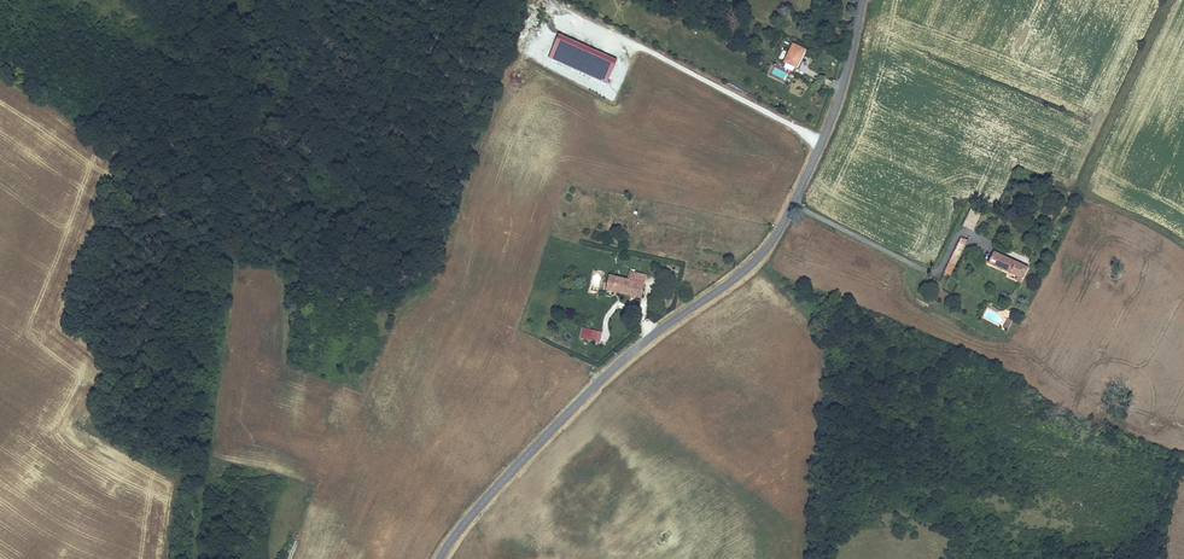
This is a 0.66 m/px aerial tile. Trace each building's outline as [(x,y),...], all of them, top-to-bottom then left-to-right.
[(548,61),(610,83),(618,60),(557,38),(548,61)] [(815,49),(803,43),(794,61),(806,66),(815,49)] [(971,210),(963,225),(972,230),(980,215),(971,210)] [(963,235),(944,273),(950,276),(969,238),(963,235)] [(994,253),(988,265),(1017,279),(1016,282),(1020,284),(1021,282),(1022,282),(1029,269),(994,253)] [(647,276),(631,272),(629,281),(609,277),(606,291),(642,299),(647,276)] [(1008,319),(1003,328),(1007,330),(1012,321),(1008,319)] [(596,344),(599,335),(586,332),(584,341),(596,344)]
